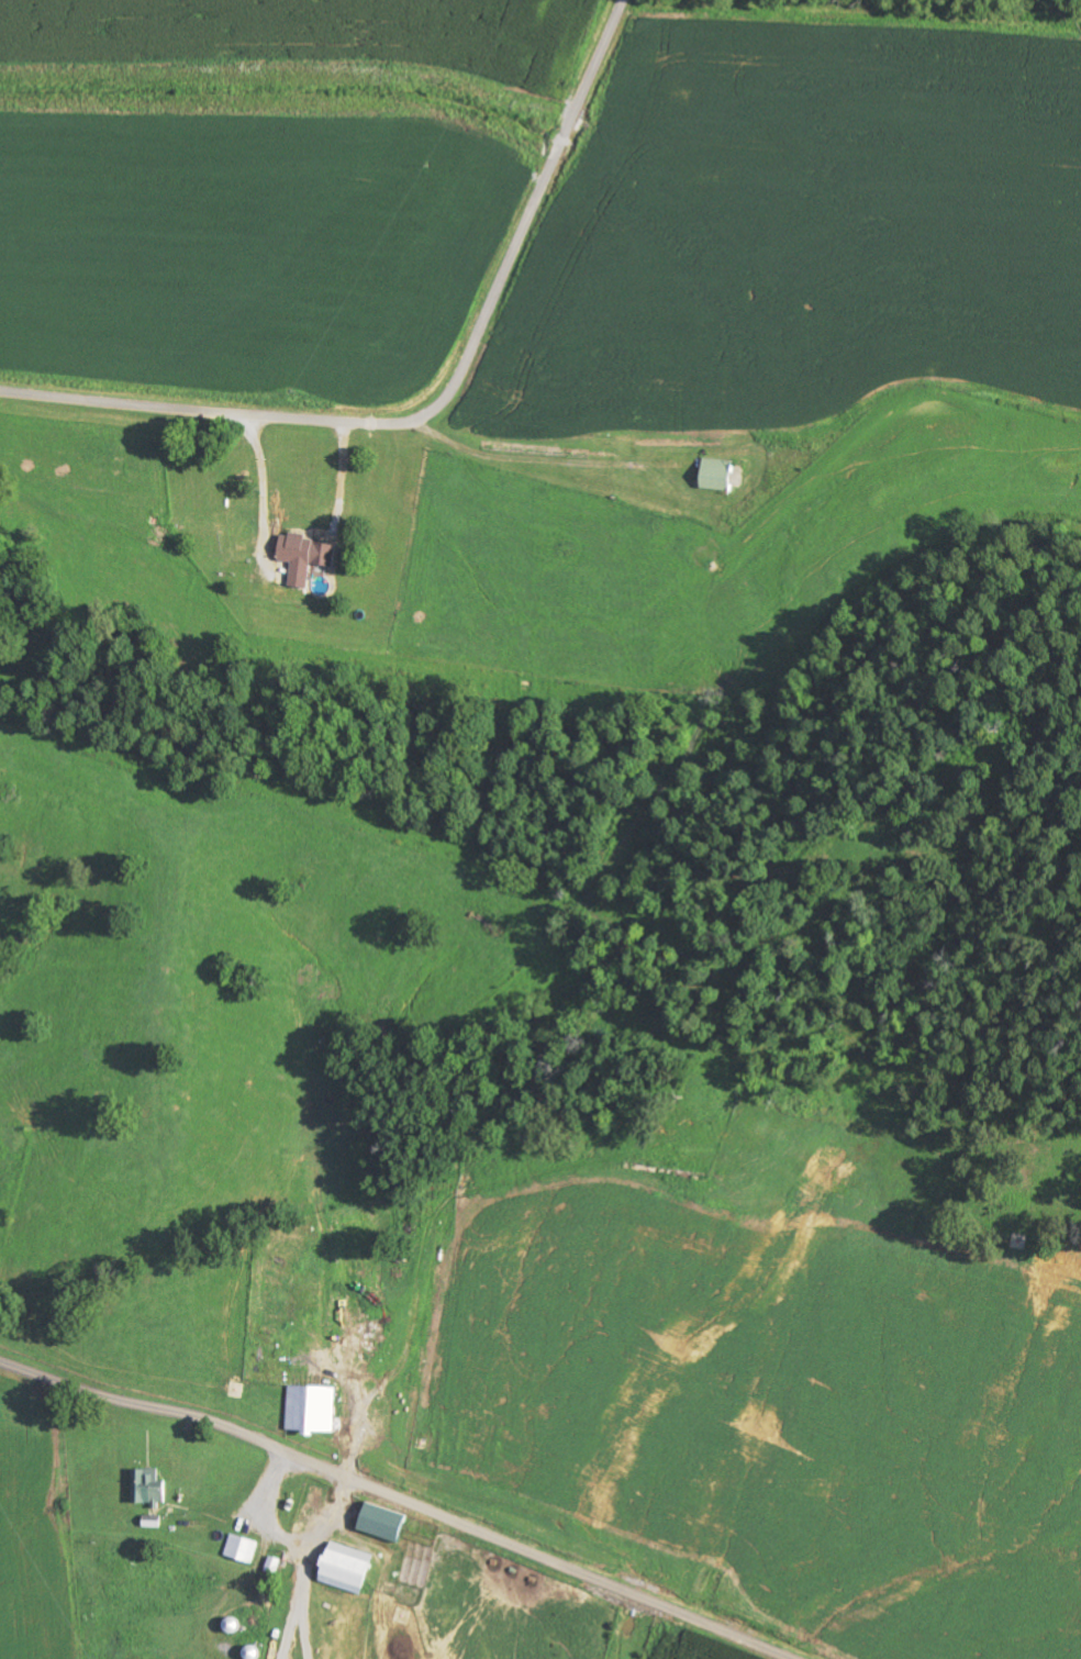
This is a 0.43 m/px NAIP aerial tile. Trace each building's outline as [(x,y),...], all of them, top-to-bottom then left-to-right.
[(729,460),(697,459),(696,490),(728,491),(729,460)] [(283,531),(279,560),(292,562),(288,586),(307,589),(315,536),(283,531)] [(334,1387),(286,1386),(284,1433),(333,1434),(334,1387)] [(167,1483),(159,1483),(159,1470),(130,1470),(130,1505),(167,1505),(167,1483)] [(401,1544),(410,1516),(367,1503),(359,1531),(401,1544)] [(251,1564),(257,1542),(230,1534),(223,1556),(251,1564)] [(377,1556),(332,1543),(320,1584),(365,1597),(377,1556)] [(256,1649),(246,1649),(246,1658),(256,1658),(256,1649)]
